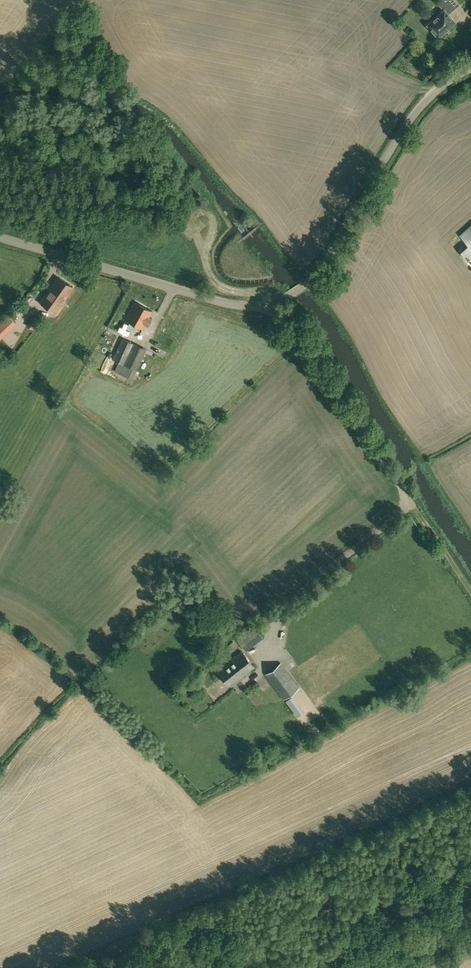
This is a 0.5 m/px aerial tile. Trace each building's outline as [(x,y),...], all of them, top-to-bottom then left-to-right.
[(457,0),(442,0),(439,2),(444,8),(427,23),(439,36),(457,21),(449,12),(460,3),(457,0)] [(461,236),(467,243),(458,251),(470,265),(470,226),(461,236)] [(55,312),(72,287),(58,277),(40,302),(55,312)] [(23,301),(17,308),(22,312),(28,305),(23,301)] [(148,317),(152,311),(136,302),(126,320),(142,328),(145,324),(148,325),(152,319),(148,317)] [(39,319),(32,315),(26,326),(33,330),(39,319)] [(9,316),(0,325),(0,339),(16,323),(9,316)] [(147,349),(122,338),(113,359),(118,361),(114,372),(126,377),(125,381),(130,383),(131,379),(132,380),(137,370),(138,370),(147,349)] [(247,649),(262,637),(253,625),(236,639),(245,651),(247,649)] [(259,646),(252,652),(256,656),(263,650),(259,646)] [(240,678),(254,667),(242,651),(228,662),(228,663),(217,671),(228,686),(239,677),(240,678)] [(283,699),(299,687),(281,663),(265,675),(283,699)] [(294,696),(286,702),(297,717),(305,712),(294,696)]
